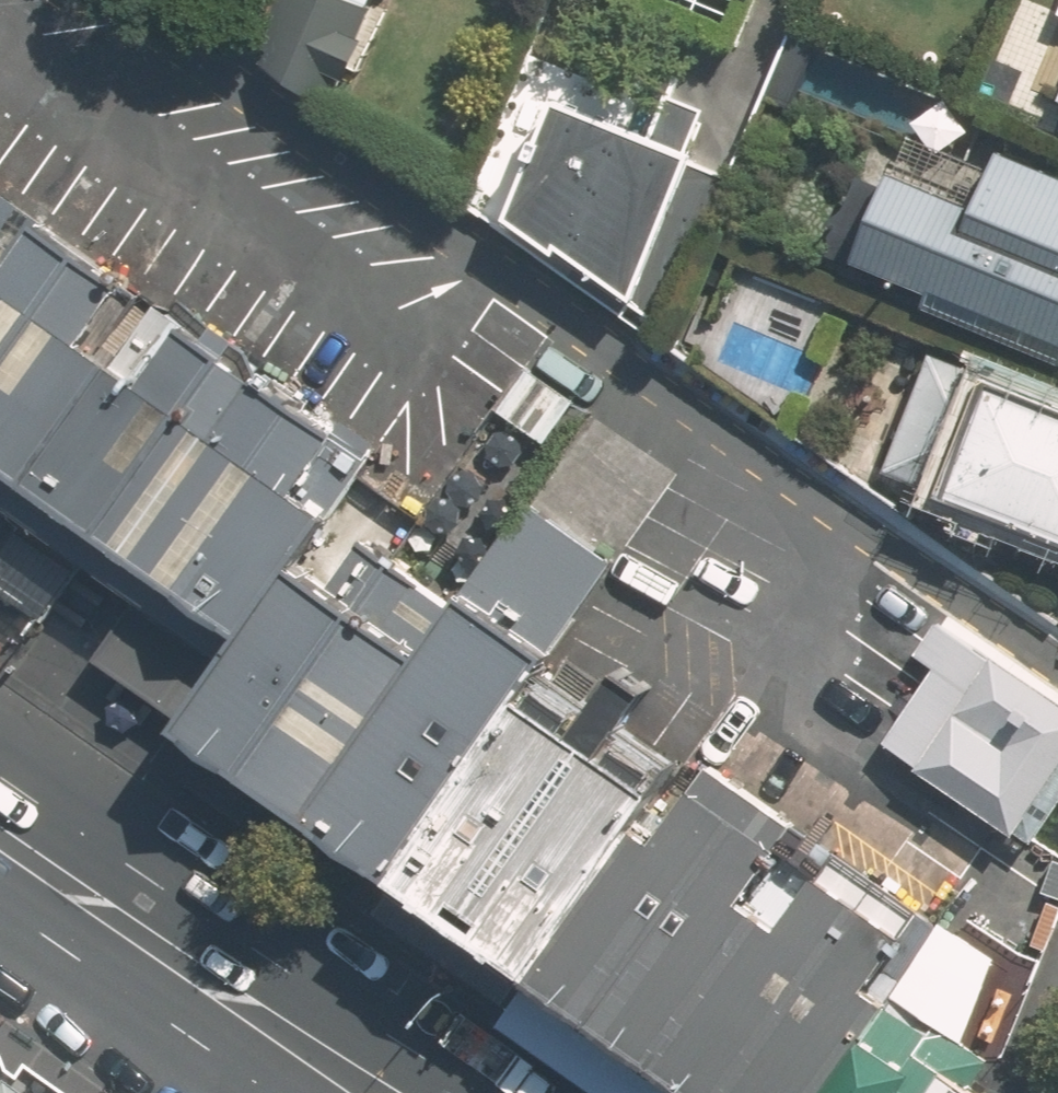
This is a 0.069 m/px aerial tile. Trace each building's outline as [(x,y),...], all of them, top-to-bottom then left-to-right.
[(191,9),(257,35),(271,0),(194,0),(191,9)] [(269,51),(333,76),(363,0),(289,0),(269,51)] [(1057,114),(1057,78),(1046,109),(1057,114)] [(724,171),(558,106),(516,213),(665,319),(724,171)] [(825,239),(1057,341),(1057,178),(1004,154),(980,209),(861,157),(825,239)] [(54,492),(166,572),(108,650),(187,709),(245,629),(299,555),(369,463),(0,198),(0,567),(54,492)] [(941,356),(893,465),(1057,536),(1057,407),(941,356)] [(309,802),(395,859),(522,679),(611,552),(524,492),(454,594),(309,802)] [(187,709),(246,752),(393,552),(363,530),(329,577),(299,555),(245,629),(187,709)] [(246,752),(309,802),(454,594),(393,552),(246,752)] [(1015,813),(1057,743),(1057,692),(922,610),(904,640),(923,651),(876,729),(1015,813)] [(395,859),(469,912),(593,731),(522,679),(395,859)] [(593,731),(469,912),(534,959),(640,808),(652,791),(661,778),(593,731)] [(534,959),(595,1001),(755,773),(716,746),(662,823),(640,808),(534,959)] [(595,1001),(658,1047),(763,897),(747,885),(804,804),(755,773),(595,1001)] [(658,1047),(716,1089),(859,886),(820,858),(784,910),(763,897),(658,1047)] [(722,1092),(820,1092),(887,992),(870,980),(912,917),(859,886),(716,1089),(722,1092)] [(982,1050),(967,1040),(953,1032),(991,955),(939,919),(887,992),(820,1092),(954,1092),(982,1050)] [(0,1082),(0,1092),(18,1092),(0,1082)]
